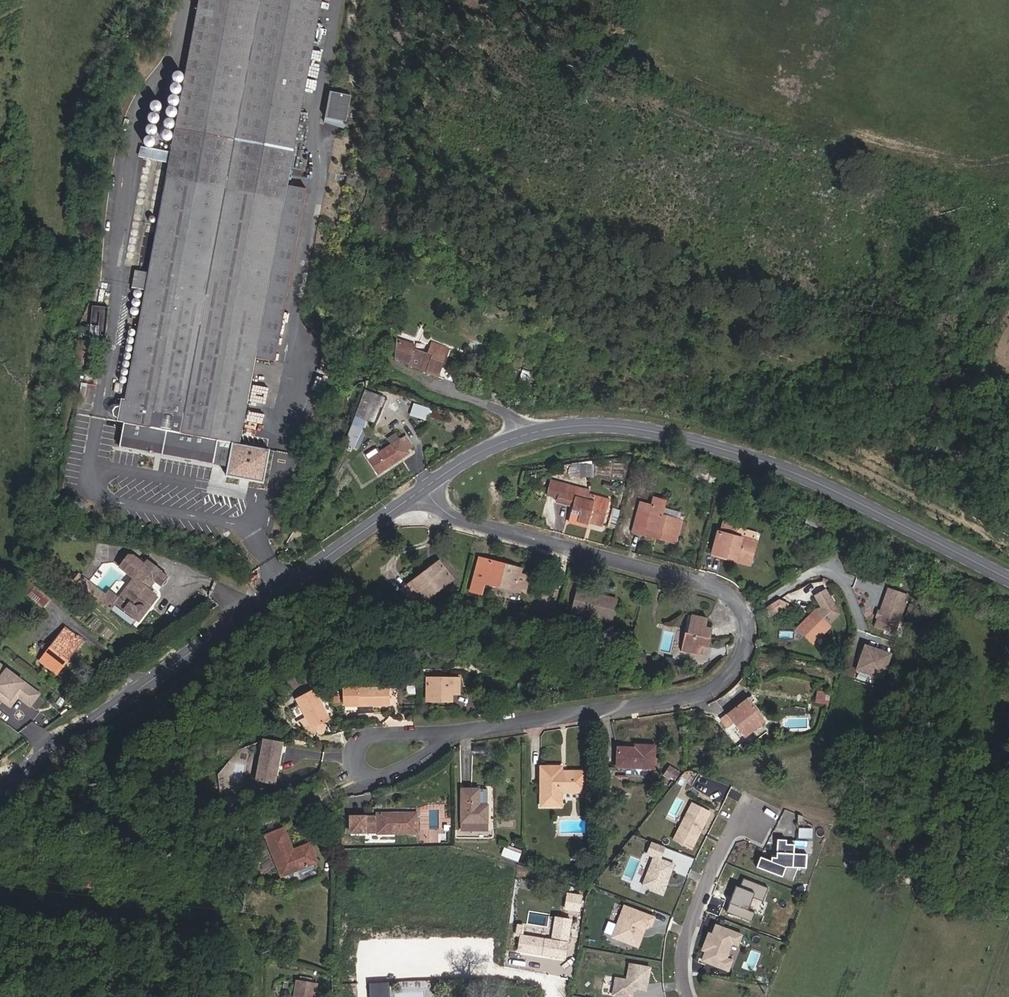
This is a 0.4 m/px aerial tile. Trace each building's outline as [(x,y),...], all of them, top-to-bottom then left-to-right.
[(307,189),(288,186),(322,0),(198,0),(170,152),(149,148),(147,148),(141,147),(139,157),(168,162),(148,273),(147,279),(134,277),(132,288),(145,290),(127,384),(115,382),(114,392),(126,394),(125,400),(121,399),(120,406),(117,419),(117,422),(124,423),(120,448),(213,465),(217,440),(240,445),(256,358),(275,362),(307,189)] [(182,75),(181,74),(180,73),(179,73),(177,72),(176,73),(175,73),(173,74),(173,76),(172,77),(172,78),(172,80),(173,81),(174,82),(175,83),(176,83),(178,84),(179,83),(181,83),(182,82),(183,81),(183,79),(183,78),(183,76),(182,75)] [(180,87),(179,85),(178,85),(177,84),(175,84),(174,84),(172,85),(171,86),(170,87),(170,88),(170,90),(170,91),(171,93),(172,94),(173,95),(174,95),(176,95),(177,95),(178,94),(180,93),(180,92),(181,91),(181,89),(181,88),(180,87)] [(329,92),(325,118),(346,122),(351,96),(329,92)] [(178,98),(177,97),(176,96),(175,96),(173,96),(172,96),(170,97),(169,98),(168,99),(168,100),(168,102),(168,103),(169,104),(169,105),(171,106),(172,107),(174,107),(175,107),(176,106),(177,105),(178,104),(179,103),(179,101),(179,100),(178,98)] [(160,104),(159,103),(158,102),(157,102),(155,102),(154,102),(152,103),(151,104),(150,105),(150,107),(150,108),(150,110),(151,111),(152,112),(154,113),(155,113),(157,113),(158,112),(159,111),(160,110),(161,109),(161,107),(161,106),(160,104)] [(176,110),(175,109),(174,108),(172,107),(171,107),(169,108),(168,108),(167,109),(166,110),(166,112),(165,113),(166,115),(166,116),(167,117),(168,118),(170,119),(171,119),(173,118),(174,118),(175,117),(176,116),(177,114),(177,113),(176,111),(176,110)] [(158,116),(157,115),(156,114),(155,113),(153,113),(152,114),(150,114),(149,115),(148,116),(148,118),(148,119),(148,121),(149,122),(150,123),(151,124),(152,125),(154,125),(155,124),(156,124),(158,123),(158,122),(159,120),(159,119),(159,117),(158,116)] [(345,129),(346,122),(325,118),(324,122),(345,129)] [(174,122),(173,121),(172,120),(170,119),(169,119),(167,119),(166,120),(165,121),(164,122),(163,124),(163,125),(163,126),(164,128),(165,129),(166,130),(168,130),(169,130),(171,130),(172,130),(173,129),(174,127),(174,126),(175,125),(174,123),(174,122)] [(156,128),(155,127),(154,126),(152,125),(151,125),(149,125),(148,126),(147,127),(146,128),(146,130),(145,131),(146,132),(146,134),(147,135),(149,136),(150,136),(151,136),(153,136),(154,135),(155,135),(156,133),(157,132),(157,130),(156,129),(156,128)] [(172,133),(171,132),(169,131),(168,131),(167,131),(165,131),(164,132),(163,133),(162,134),(161,135),(161,137),(161,138),(162,139),(163,140),(164,141),(166,142),(167,142),(168,142),(170,141),(171,140),(172,139),(172,138),(172,136),(172,135),(172,133)] [(154,139),(153,138),(151,137),(150,137),(149,137),(147,137),(146,138),(145,139),(144,140),(143,141),(143,143),(144,144),(144,145),(145,147),(147,147),(148,148),(149,148),(151,148),(152,147),(153,146),(154,145),(155,143),(155,142),(154,141),(154,139)] [(152,235),(151,234),(150,233),(149,233),(148,233),(147,233),(146,233),(145,234),(144,235),(144,236),(143,237),(144,238),(144,239),(144,240),(145,241),(146,242),(147,242),(148,242),(150,242),(151,241),(152,240),(153,239),(153,238),(153,237),(152,236),(152,235)] [(150,244),(149,244),(148,243),(147,243),(146,243),(145,243),(144,243),(143,244),(142,245),(142,246),(142,247),(142,248),(142,249),(143,250),(143,251),(144,251),(145,252),(147,252),(148,252),(149,251),(150,251),(150,250),(151,249),(151,248),(151,246),(151,245),(150,244)] [(148,254),(147,253),(146,253),(145,252),(144,252),(143,252),(142,253),(141,254),(141,255),(140,256),(140,257),(140,258),(140,259),(141,260),(142,261),(143,261),(144,261),(145,262),(146,261),(147,261),(148,260),(148,259),(149,258),(149,257),(149,256),(149,255),(148,254)] [(146,264),(146,263),(145,262),(144,262),(143,262),(141,262),(140,263),(139,264),(138,265),(138,266),(138,267),(139,269),(140,270),(141,271),(142,271),(143,271),(144,271),(145,271),(146,270),(147,269),(147,268),(147,267),(147,266),(147,265),(146,264)] [(147,279),(148,273),(135,271),(134,277),(147,279)] [(135,291),(134,292),(134,293),(133,294),(134,296),(134,297),(135,298),(137,298),(138,298),(139,298),(140,297),(141,296),(142,295),(142,294),(142,292),(141,291),(140,290),(139,290),(137,290),(136,290),(135,291)] [(137,307),(138,307),(139,306),(140,305),(140,304),(140,302),(140,301),(139,300),(138,299),(137,299),(136,299),(134,299),(133,300),(132,301),(132,302),(132,303),(132,305),(133,306),(134,307),(135,307),(137,307)] [(108,308),(92,306),(89,337),(105,338),(108,308)] [(135,316),(136,316),(137,315),(138,314),(139,313),(139,311),(138,310),(138,309),(137,308),(135,307),(134,307),(133,308),(132,309),(131,310),(130,311),(130,312),(130,314),(131,315),(132,316),(134,316),(135,316)] [(437,376),(447,349),(431,343),(427,356),(413,350),(414,346),(396,340),(394,358),(437,376)] [(90,371),(93,342),(78,341),(75,369),(90,371)] [(87,384),(81,383),(79,396),(85,397),(87,384)] [(373,428),(383,399),(365,393),(355,421),(363,424),(373,428)] [(427,420),(430,409),(414,405),(411,416),(427,420)] [(363,424),(355,421),(351,432),(359,436),(363,424)] [(359,447),(363,437),(359,436),(351,432),(344,452),(359,457),(362,448),(359,447)] [(399,440),(395,434),(387,439),(391,445),(399,440)] [(378,474),(408,454),(406,450),(412,446),(405,436),(399,440),(391,445),(378,454),(369,460),(378,474)] [(378,454),(375,449),(366,456),(369,460),(378,454)] [(592,477),(593,465),(571,465),(571,476),(592,477)] [(702,481),(704,472),(697,470),(695,479),(702,481)] [(712,484),(715,475),(704,472),(702,481),(712,484)] [(557,498),(561,484),(550,481),(547,495),(557,498)] [(602,526),(609,499),(589,494),(589,491),(561,484),(557,498),(573,502),(573,505),(569,519),(588,524),(589,522),(590,519),(593,520),(592,523),(602,526)] [(677,539),(682,521),(662,515),(666,501),(654,498),(652,506),(640,503),(633,532),(645,535),(646,530),(677,539)] [(615,530),(620,511),(612,509),(607,528),(615,530)] [(755,540),(736,534),(738,528),(721,523),(713,554),(730,558),(731,557),(734,558),(733,559),(750,564),(755,540)] [(755,540),(757,533),(738,528),(736,534),(755,540)] [(677,539),(646,530),(645,535),(675,543),(677,539)] [(155,595),(148,589),(154,581),(160,573),(161,572),(147,561),(144,564),(130,554),(120,567),(134,578),(118,599),(115,603),(138,621),(144,613),(144,612),(144,610),(143,607),(140,606),(138,606),(135,608),(134,607),(141,598),(149,604),(155,595)] [(524,593),(529,577),(519,575),(521,569),(479,558),(470,591),(481,594),(484,583),(524,593)] [(452,580),(439,562),(431,568),(433,570),(431,573),(428,570),(402,589),(416,608),(452,580)] [(161,586),(167,578),(160,573),(154,581),(161,586)] [(106,596),(86,581),(82,587),(110,609),(115,603),(118,599),(109,592),(106,596)] [(51,599),(35,586),(27,595),(43,608),(51,599)] [(894,634),(908,595),(888,588),(875,627),(894,634)] [(598,599),(599,595),(577,590),(577,593),(598,599)] [(828,625),(839,614),(825,590),(816,596),(820,603),(822,608),(816,610),(809,618),(806,625),(811,630),(805,636),(811,642),(817,639),(822,635),(830,627),(828,625)] [(611,621),(616,600),(599,595),(598,599),(577,593),(572,611),(611,621)] [(710,639),(712,629),(705,628),(707,619),(691,615),(687,633),(687,634),(710,639)] [(805,636),(811,630),(806,625),(809,618),(798,629),(805,636)] [(57,674),(82,641),(65,628),(40,661),(57,674)] [(708,648),(710,639),(687,634),(687,633),(684,633),(681,651),(700,655),(702,646),(708,648)] [(882,679),(891,654),(865,646),(857,670),(882,679)] [(0,664),(0,699),(7,703),(13,694),(12,693),(16,688),(21,691),(17,696),(30,706),(39,694),(0,664)] [(459,694),(459,679),(442,679),(442,683),(427,682),(427,701),(451,701),(451,694),(459,694)] [(17,696),(21,691),(16,688),(12,693),(13,694),(7,703),(10,706),(17,696)] [(389,688),(344,689),(344,705),(358,704),(358,706),(373,706),(389,706),(389,688)] [(322,705),(314,689),(295,699),(305,717),(296,722),(297,724),(311,733),(322,736),(325,725),(321,724),(326,722),(318,706),(322,705)] [(817,690),(816,703),(830,704),(831,691),(817,690)] [(341,703),(338,694),(332,696),(334,705),(341,703)] [(744,737),(764,721),(751,704),(747,699),(720,721),(727,729),(733,724),(744,737)] [(330,720),(322,705),(318,706),(326,722),(330,720)] [(807,717),(807,707),(786,707),(786,716),(807,717)] [(274,783),(281,743),(264,740),(256,780),(274,783)] [(653,769),(654,747),(635,746),(635,749),(618,748),(617,767),(653,769)] [(585,792),(585,772),(566,772),(566,775),(561,775),(561,772),(561,767),(541,767),(541,806),(561,806),(561,792),(585,792)] [(679,779),(689,785),(696,773),(689,770),(685,771),(679,779)] [(487,830),(487,789),(461,789),(461,830),(487,830)] [(692,849),(710,813),(692,803),(674,840),(692,849)] [(417,834),(417,813),(377,814),(377,817),(350,817),(350,820),(350,830),(350,834),(377,833),(377,835),(417,834)] [(316,862),(309,844),(292,851),(283,829),(266,836),(281,876),(316,862)] [(806,869),(807,855),(794,854),(795,841),(777,839),(776,858),(771,857),(770,861),(760,857),(756,867),(782,877),(786,867),(806,869)] [(668,882),(674,865),(660,859),(665,848),(653,843),(648,855),(654,857),(643,886),(663,894),(666,886),(665,885),(666,881),(668,882)] [(770,888),(745,878),(741,887),(737,885),(733,896),(735,897),(732,903),(730,902),(727,912),(752,922),(756,913),(749,910),(754,898),(764,902),(770,888)] [(564,909),(582,910),(584,893),(565,891),(564,909)] [(638,946),(646,924),(651,925),(654,918),(625,906),(613,937),(638,946)] [(518,923),(515,951),(568,957),(573,917),(553,914),(550,936),(522,933),(523,923),(518,923)] [(702,960),(728,970),(732,960),(726,958),(732,943),(738,945),(742,935),(717,925),(713,934),(709,933),(706,941),(709,943),(706,950),(702,960)] [(650,968),(629,964),(626,980),(615,978),(612,995),(622,996),(632,996),(633,988),(646,991),(650,968)] [(317,984),(296,980),(293,996),(314,996),(317,984)] [(387,980),(369,981),(370,996),(388,996),(387,980)]
